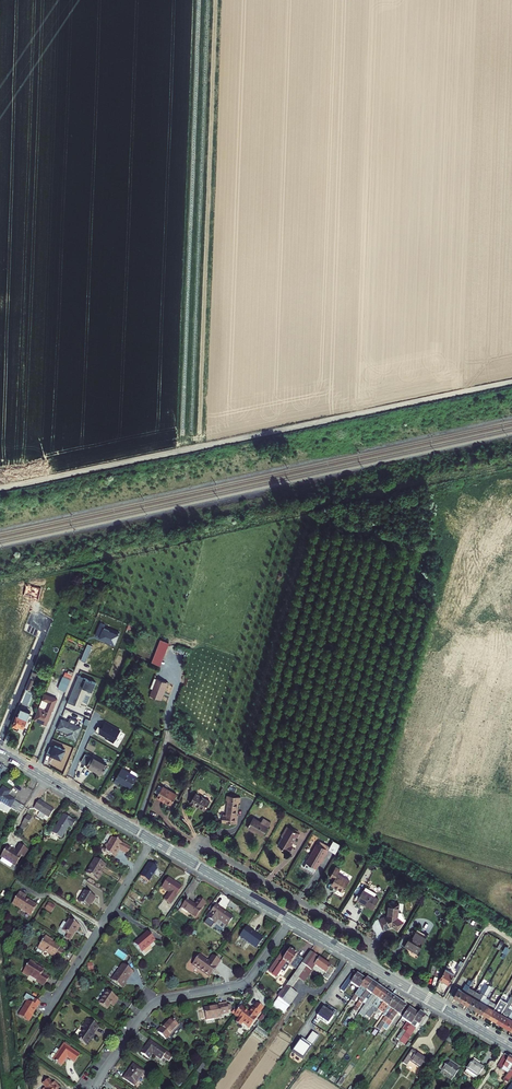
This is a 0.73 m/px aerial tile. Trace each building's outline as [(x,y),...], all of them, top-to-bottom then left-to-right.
[(101,622),(99,631),(103,632),(101,637),(116,643),(120,632),(111,628),(110,630),(105,628),(107,624),(101,622)] [(161,639),(153,662),(160,665),(169,643),(161,639)] [(67,669),(58,689),(65,692),(73,672),(67,669)] [(81,670),(68,701),(76,704),(87,679),(84,672),(81,670)] [(157,678),(151,695),(162,699),(168,683),(157,678)] [(45,694),(34,720),(47,725),(57,699),(45,694)] [(20,708),(13,725),(18,727),(19,725),(25,727),(31,713),(20,708)] [(68,722),(62,719),(58,729),(68,733),(67,736),(76,739),(81,727),(76,725),(78,721),(70,718),(68,722)] [(105,738),(106,737),(114,742),(120,731),(105,723),(102,728),(99,726),(95,731),(99,733),(98,735),(105,738)] [(46,754),(61,760),(65,750),(50,744),(46,754)] [(92,758),(86,754),(81,762),(102,775),(104,772),(107,767),(108,765),(92,756),(92,758)] [(123,768),(114,782),(119,784),(120,782),(131,788),(137,776),(123,768)] [(163,786),(157,797),(171,805),(177,793),(163,786)] [(0,804),(0,809),(8,813),(11,808),(17,811),(21,805),(7,796),(10,792),(3,788),(0,793),(0,801),(1,802),(0,804)] [(196,792),(190,802),(196,806),(205,809),(210,801),(196,792)] [(223,814),(224,821),(237,823),(241,801),(242,796),(227,795),(227,801),(227,813),(223,814)] [(39,801),(34,809),(40,812),(38,816),(43,819),(45,816),(49,818),(54,810),(39,801)] [(64,815),(52,833),(61,839),(69,826),(72,828),(76,822),(64,815)] [(29,823),(30,824),(33,819),(28,816),(19,830),(23,833),(29,823)] [(255,816),(248,828),(254,832),(263,836),(271,822),(264,818),(262,821),(255,816)] [(282,836),(278,845),(290,851),(295,843),(300,834),(287,827),(282,836)] [(106,845),(103,851),(115,858),(119,850),(127,855),(131,848),(112,838),(108,846),(106,845)] [(341,845),(333,840),(329,850),(335,854),(341,845)] [(317,843),(304,866),(314,872),(321,862),(329,850),(317,843)] [(24,858),(28,850),(19,845),(15,852),(7,847),(0,857),(2,858),(13,865),(15,866),(22,857),(24,858)] [(95,857),(86,873),(98,881),(107,865),(95,857)] [(10,868),(13,865),(2,858),(0,861),(0,862),(10,868)] [(149,862),(140,876),(149,881),(158,867),(149,862)] [(340,889),(344,890),(351,879),(340,872),(341,869),(336,866),(330,876),(334,880),(332,885),(337,888),(340,889)] [(168,893),(164,900),(171,904),(182,887),(169,877),(162,888),(168,893)] [(364,890),(358,900),(360,902),(374,910),(380,899),(364,890)] [(84,891),(79,902),(84,905),(87,907),(90,908),(96,898),(84,891)] [(20,892),(12,904),(31,916),(37,905),(27,898),(26,896),(20,892)] [(182,908),(197,918),(199,912),(206,903),(200,898),(195,904),(188,898),(182,908)] [(55,906),(49,902),(45,910),(51,913),(55,906)] [(379,919),(383,930),(392,928),(398,931),(404,921),(399,918),(400,903),(391,903),(388,915),(379,919)] [(217,904),(207,918),(216,924),(219,920),(227,926),(233,917),(217,904)] [(69,919),(62,930),(68,933),(65,938),(71,942),(80,927),(75,922),(69,919)] [(246,927),(239,937),(256,948),(263,939),(246,927)] [(409,938),(405,946),(413,951),(418,954),(422,947),(423,942),(428,935),(418,929),(409,938)] [(148,931),(134,943),(142,952),(156,941),(148,931)] [(46,936),(36,952),(40,953),(45,951),(54,957),(57,953),(58,951),(60,947),(53,940),(46,936)] [(268,972),(276,977),(281,971),(284,973),(289,965),(297,971),(304,960),(286,947),(268,972)] [(330,968),(330,967),(310,952),(304,960),(297,971),(286,986),(290,989),(297,978),(305,967),(311,971),(312,969),(327,980),(334,971),(330,968)] [(199,955),(192,965),(209,977),(220,962),(213,957),(209,962),(199,955)] [(31,960),(21,975),(27,976),(37,981),(38,983),(44,987),(49,977),(44,973),(42,973),(44,970),(35,963),(31,960)] [(123,965),(112,981),(122,988),(133,972),(123,965)] [(432,965),(431,973),(440,976),(443,969),(432,965)] [(297,978),(303,982),(311,971),(305,967),(297,978)] [(446,969),(440,979),(448,983),(450,979),(453,973),(446,969)] [(360,987),(365,980),(356,974),(353,972),(340,990),(343,993),(351,983),(359,989),(360,987)] [(467,984),(470,986),(472,982),(476,975),(471,972),(468,978),(470,979),(467,984)] [(359,989),(352,999),(351,1000),(354,1002),(357,997),(358,998),(364,989),(366,991),(372,983),(366,979),(365,980),(360,987),(359,989)] [(355,1010),(357,1011),(366,999),(369,993),(372,995),(378,987),(372,983),(366,991),(360,999),(355,1006),(357,1008),(355,1010)] [(492,987),(489,985),(488,986),(484,994),(480,1001),(475,1009),(482,1013),(490,1000),(486,998),(492,987)] [(284,1014),(298,995),(290,989),(286,986),(282,991),(278,996),(272,1005),(284,1014)] [(462,991),(455,987),(450,994),(461,1001),(466,993),(467,990),(468,988),(465,986),(462,991)] [(367,1013),(383,991),(378,987),(372,995),(368,1000),(361,1010),(367,1013)] [(366,991),(364,989),(358,998),(360,999),(366,991)] [(107,991),(99,1004),(107,1010),(110,1005),(113,1007),(119,999),(107,991)] [(376,1013),(389,994),(383,991),(367,1013),(365,1016),(370,1019),(374,1013),(375,1014),(376,1013)] [(468,1005),(473,997),(466,993),(461,1001),(468,1005)] [(388,1007),(394,998),(389,994),(376,1013),(378,1014),(380,1012),(381,1013),(386,1005),(388,1007)] [(511,1001),(511,997),(511,996),(506,1005),(504,1009),(497,1021),(504,1025),(511,1011),(511,1010),(508,1008),(510,1005),(511,1001)] [(475,1009),(480,1001),(473,997),(468,1005),(475,1009)] [(380,1031),(400,1002),(394,998),(388,1007),(383,1014),(382,1015),(385,1017),(377,1028),(380,1031)] [(501,1003),(503,1000),(500,998),(497,1005),(490,1017),(497,1021),(504,1009),(499,1006),(501,1003)] [(27,1001),(19,1015),(29,1021),(32,1018),(40,1003),(35,999),(27,1001)] [(490,1017),(497,1005),(490,1000),(482,1013),(490,1017)] [(241,1006),(234,1015),(238,1018),(235,1022),(241,1026),(244,1023),(247,1025),(247,1027),(249,1029),(257,1018),(264,1008),(257,1002),(249,1013),(246,1011),(246,1010),(241,1006)] [(402,1018),(409,1009),(400,1002),(380,1031),(379,1032),(381,1033),(384,1029),(386,1031),(392,1023),(391,1022),(397,1014),(402,1018)] [(231,1010),(230,1005),(227,1005),(227,1003),(219,1004),(219,1006),(204,1009),(204,1010),(200,1010),(199,1012),(201,1019),(202,1020),(206,1019),(206,1020),(221,1018),(221,1015),(229,1014),(228,1011),(231,1010)] [(334,1015),(323,1007),(317,1016),(328,1024),(334,1015)] [(400,1041),(418,1015),(409,1009),(402,1018),(401,1019),(407,1023),(397,1039),(398,1040),(400,1041)] [(504,1025),(511,1029),(511,1027),(511,1011),(504,1025)] [(419,1025),(422,1028),(428,1018),(419,1012),(418,1015),(400,1041),(399,1041),(405,1045),(416,1028),(416,1029),(418,1027),(419,1025)] [(171,1018),(158,1032),(166,1040),(179,1026),(171,1018)] [(85,1029),(77,1039),(87,1046),(94,1035),(99,1027),(88,1019),(82,1027),(85,1029)] [(349,1029),(342,1038),(346,1041),(353,1032),(349,1029)] [(319,1036),(313,1032),(306,1041),(302,1038),(292,1052),(303,1059),(319,1036)] [(150,1040),(141,1053),(149,1059),(152,1054),(161,1060),(163,1057),(169,1061),(173,1056),(150,1040)] [(53,1060),(61,1066),(67,1058),(74,1063),(80,1055),(64,1044),(56,1055),(54,1054),(52,1054),(51,1056),(51,1058),(53,1060)] [(412,1049),(403,1064),(407,1066),(411,1063),(422,1070),(427,1060),(418,1053),(412,1049)] [(506,1086),(511,1077),(511,1059),(504,1055),(497,1066),(502,1069),(503,1067),(511,1071),(508,1074),(504,1081),(505,1082),(503,1084),(506,1086)] [(460,1068),(445,1058),(444,1061),(447,1063),(447,1062),(459,1070),(460,1068)] [(472,1060),(464,1073),(475,1080),(484,1067),(478,1063),(472,1060)] [(439,1068),(442,1070),(453,1078),(459,1070),(447,1062),(447,1063),(444,1061),(439,1068)] [(203,1063),(198,1071),(201,1073),(206,1065),(203,1063)] [(133,1064),(123,1078),(135,1086),(145,1072),(133,1064)] [(442,1070),(440,1073),(451,1081),(453,1078),(442,1070)] [(43,1084),(45,1087),(43,1088),(58,1088),(59,1088),(54,1082),(52,1084),(48,1079),(43,1084)]
